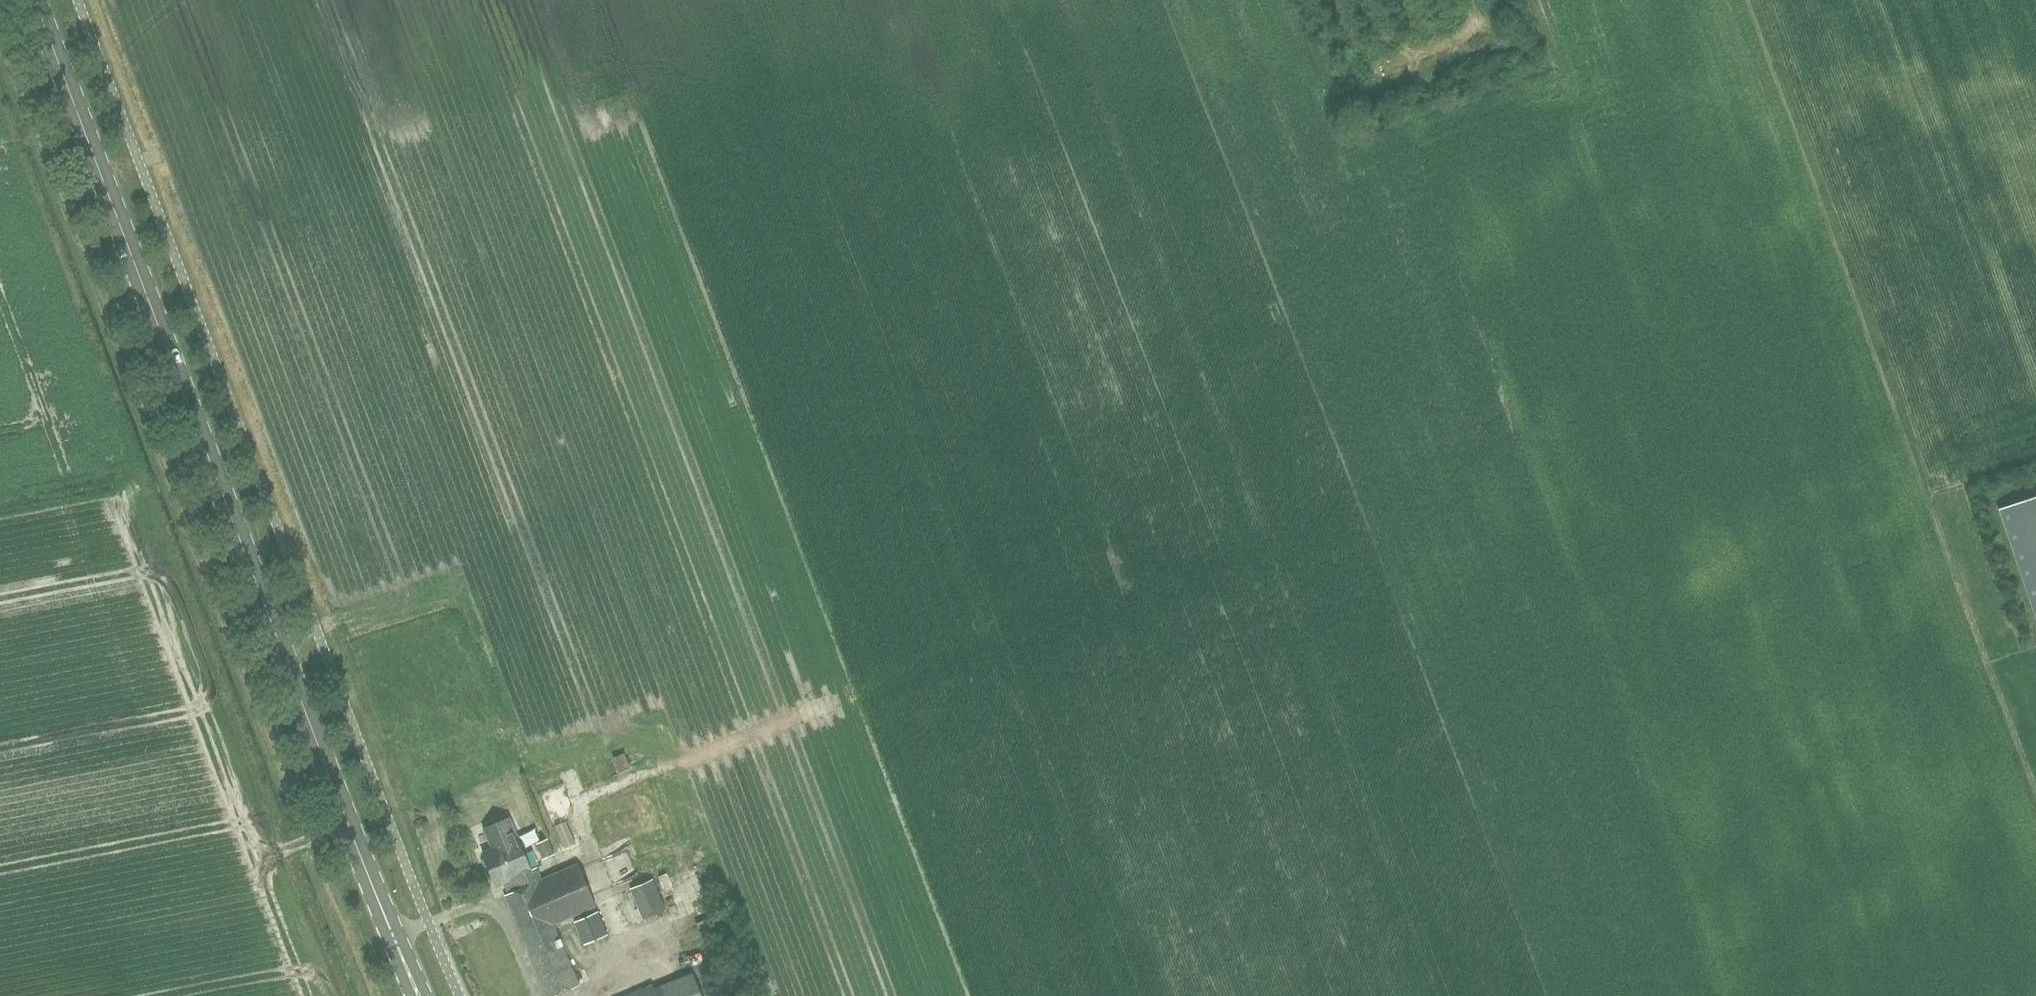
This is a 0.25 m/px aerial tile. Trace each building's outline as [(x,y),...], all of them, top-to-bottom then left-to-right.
[(1998,508),(2035,619),(2035,495),(1998,508)] [(506,817),(482,827),(492,849),(482,853),(496,885),(503,882),(508,894),(505,895),(548,995),(553,995),(579,985),(553,924),(596,906),(577,863),(541,879),(536,867),(530,869),(517,838),(516,838),(506,817)] [(566,821),(555,825),(564,848),(576,843),(566,821)] [(542,859),(554,853),(547,837),(536,842),(542,859)] [(643,921),(664,910),(651,880),(629,890),(643,921)] [(584,944),(606,934),(596,912),(574,921),(584,944)] [(692,976),(654,992),(652,984),(624,995),(700,995),(692,976)]
